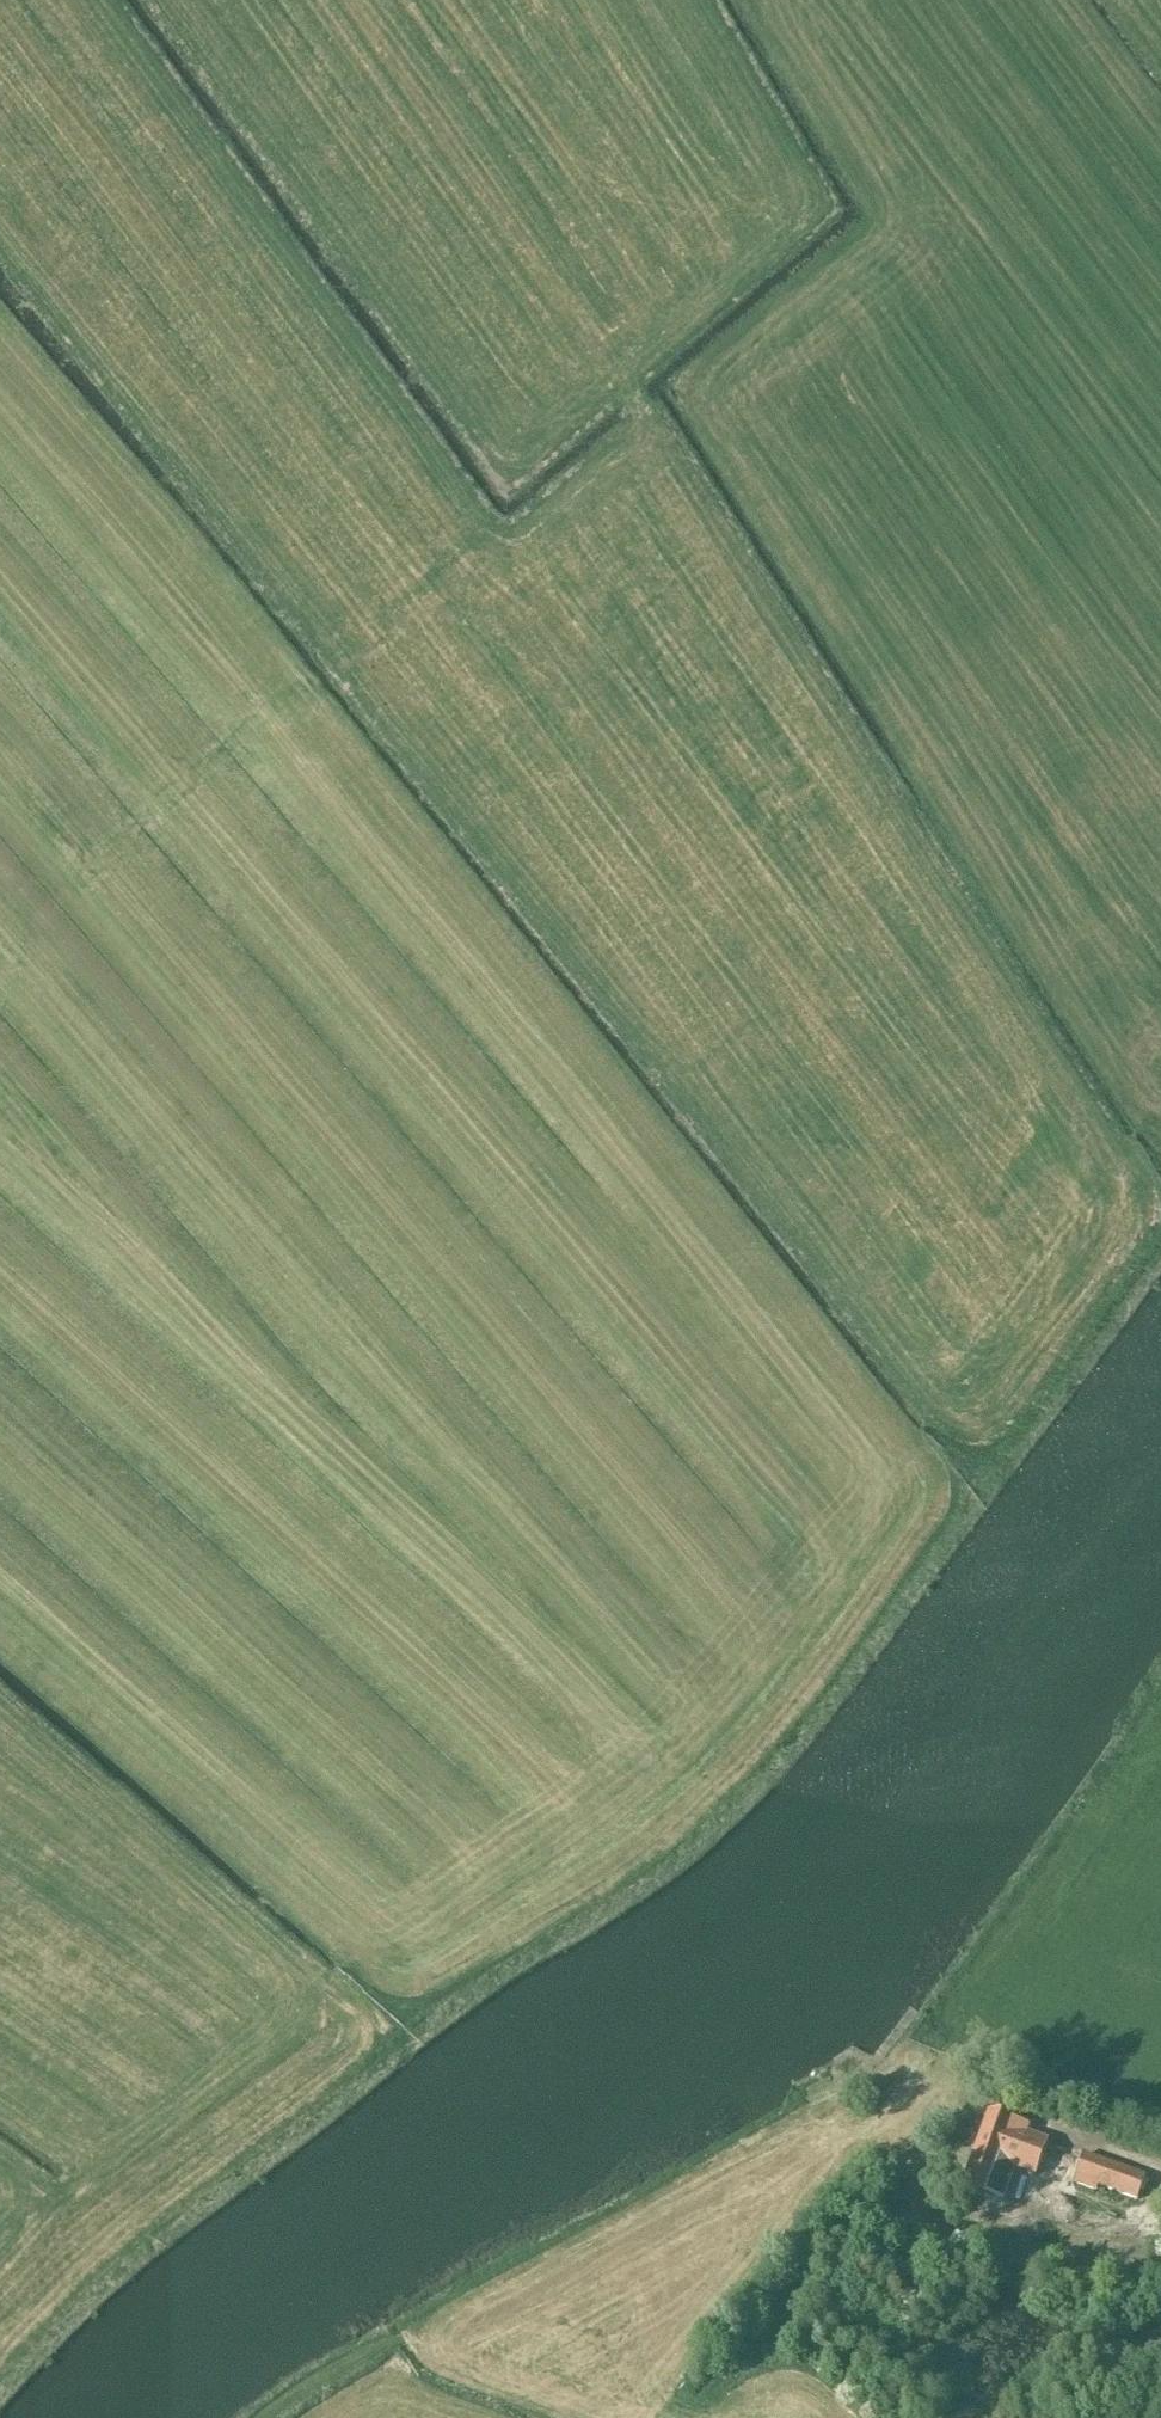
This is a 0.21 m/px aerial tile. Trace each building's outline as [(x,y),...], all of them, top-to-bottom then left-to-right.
[(962,2186),(1003,2201),(1015,2167),(1035,2175),(1047,2141),(1004,2126),(1006,2120),(989,2114),(962,2186)] [(1137,2200),(1145,2177),(1083,2155),(1074,2182),(1097,2191),(1099,2186),(1137,2200)]
